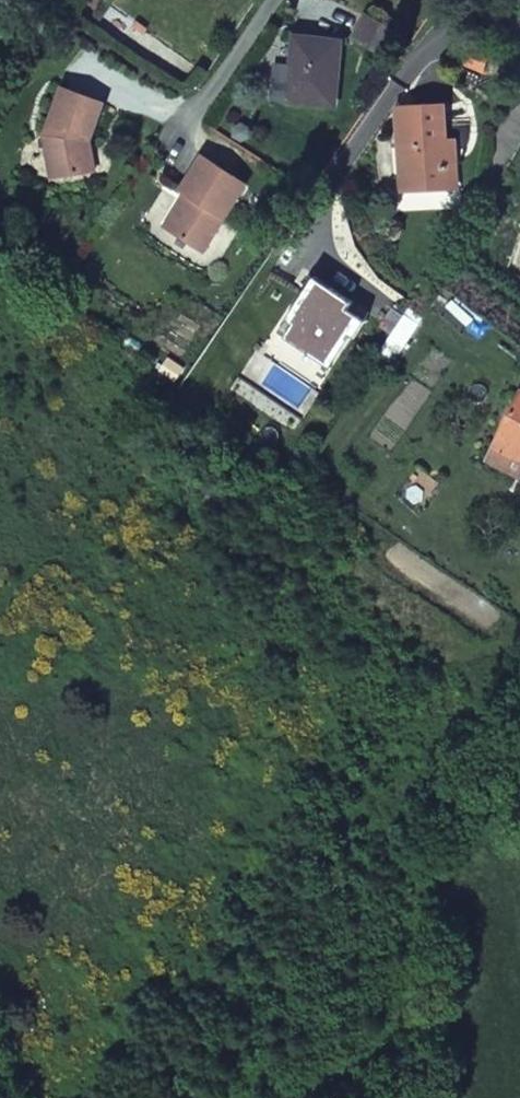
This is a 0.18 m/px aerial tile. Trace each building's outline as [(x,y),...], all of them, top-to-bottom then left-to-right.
[(330,108),(335,44),(289,40),(287,70),(285,104),(330,108)] [(271,69),(268,103),(285,104),(287,70),(271,69)] [(91,139),(103,103),(61,88),(44,138),(53,180),(98,169),(93,151),(84,149),(88,138),(91,139)] [(443,189),(441,143),(440,107),(394,110),(398,191),(443,189)] [(441,143),(443,189),(453,189),(451,143),(441,143)] [(195,162),(172,197),(181,203),(159,237),(194,259),(238,190),(195,162)] [(493,446),(498,449),(519,460),(519,393),(519,392),(493,446)] [(519,479),(519,460),(498,449),(490,463),(519,479)]
